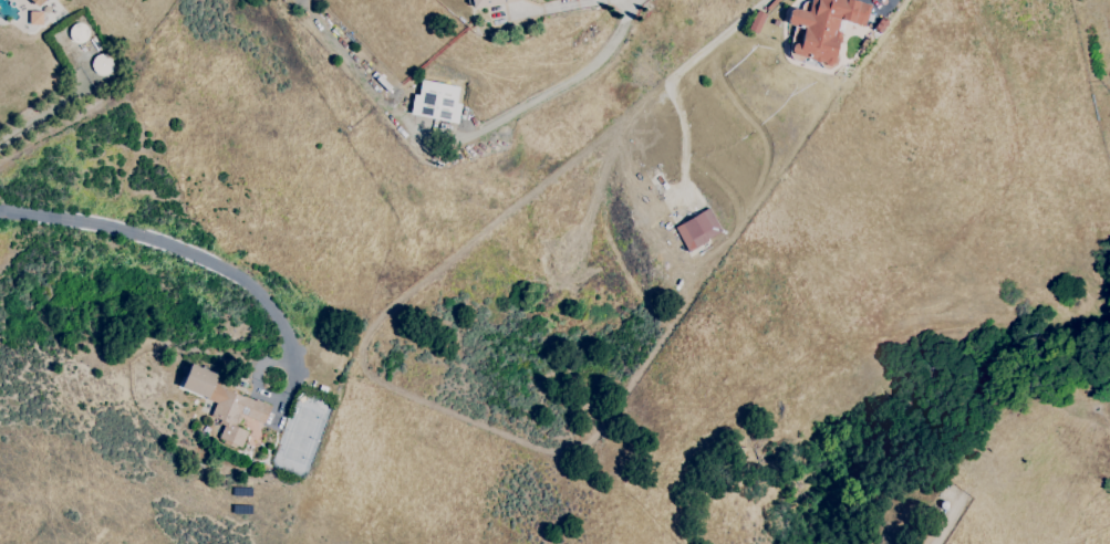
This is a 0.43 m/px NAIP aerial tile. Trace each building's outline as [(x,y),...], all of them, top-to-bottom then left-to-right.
[(471,9),(503,3),(503,0),(470,0),(471,9)] [(851,0),(808,0),(805,12),(789,8),(785,23),(802,28),(799,40),(792,39),(787,55),(831,68),(841,34),(836,32),(839,20),(864,27),(870,6),(851,0)] [(746,30),(756,34),(764,17),(754,12),(746,30)] [(459,88),(422,81),(419,96),(412,95),(408,115),(457,124),(460,105),(456,104),(459,88)] [(674,226),(686,251),(722,234),(710,209),(674,226)] [(179,390),(215,401),(210,417),(222,421),(216,443),(241,450),(247,431),(236,428),(240,416),(264,423),(271,397),(185,372),(179,390)]
